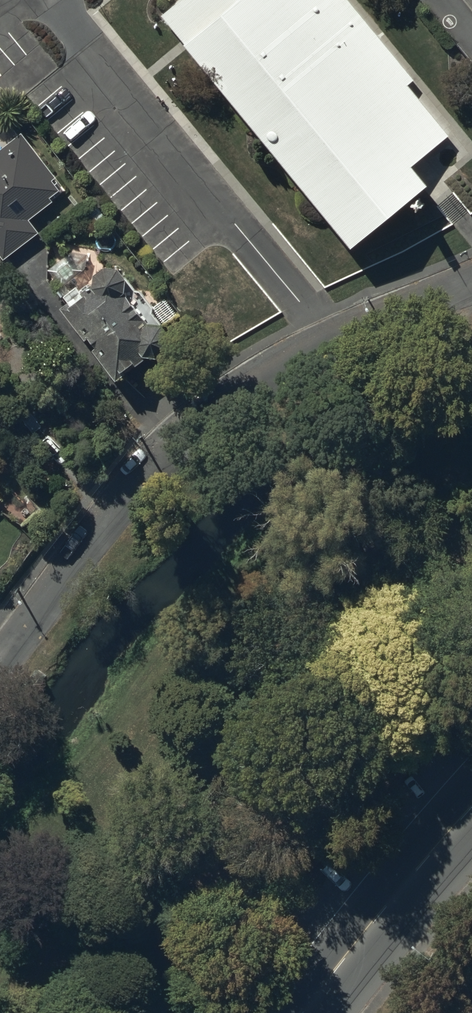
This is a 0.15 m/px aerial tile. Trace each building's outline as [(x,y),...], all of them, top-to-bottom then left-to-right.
[(340,259),(419,196),(407,181),(453,144),(337,0),(178,0),(150,22),(340,259)] [(5,255),(40,227),(30,214),(53,196),(50,192),(61,183),(54,174),(57,172),(23,128),(1,145),(0,143),(0,249),(5,255)] [(117,366),(128,358),(125,355),(133,348),(136,351),(166,327),(128,279),(129,278),(129,276),(130,275),(130,273),(130,272),(130,270),(130,269),(130,267),(130,265),(129,264),(129,263),(128,261),(127,260),(126,259),(125,258),(124,257),(123,256),(121,255),(120,254),(119,254),(117,253),(116,253),(114,253),(112,253),(111,253),(109,253),(108,253),(106,254),(105,254),(104,255),(102,256),(101,257),(100,258),(99,259),(98,260),(97,262),(97,263),(96,265),(96,266),(95,268),(95,269),(95,271),(95,272),(95,274),(63,298),(88,330),(91,328),(97,336),(94,338),(117,366)]
